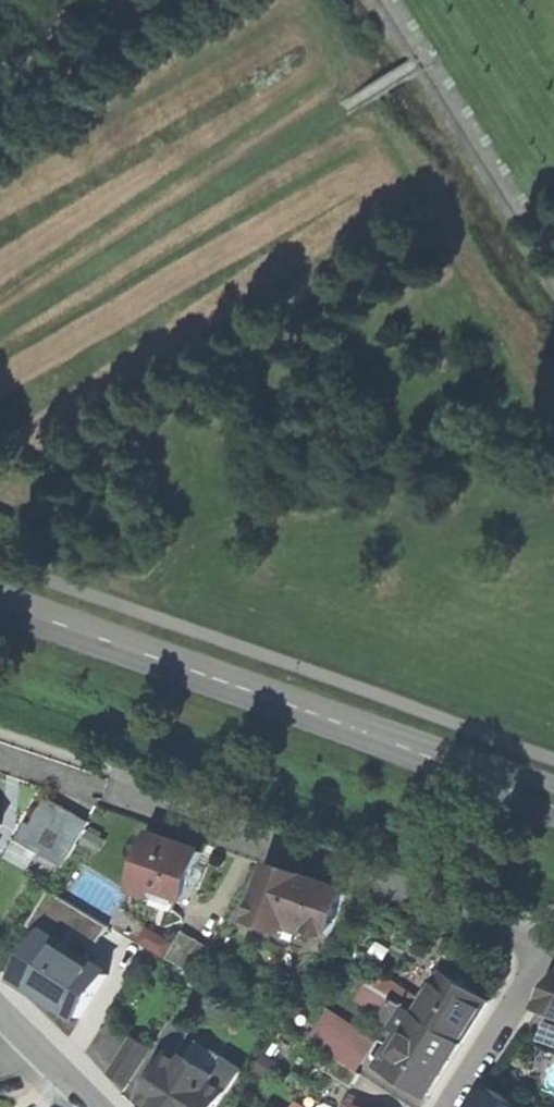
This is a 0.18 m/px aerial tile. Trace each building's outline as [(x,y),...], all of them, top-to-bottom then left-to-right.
[(48,797),(32,824),(32,826),(75,851),(92,822),(48,797)] [(28,822),(17,840),(65,868),(75,851),(32,826),(32,824),(28,822)] [(204,853),(153,836),(134,889),(149,894),(155,896),(157,888),(181,896),(189,899),(204,853)] [(349,893),(274,867),(257,916),(290,927),(292,921),(334,935),(349,893)] [(155,896),(149,894),(146,902),(176,911),(181,896),(157,888),(155,896)] [(63,947),(68,950),(84,925),(90,929),(97,917),(53,890),(31,924),(46,934),(64,945),(63,947)] [(212,948),(184,931),(167,959),(196,976),(212,948)] [(22,971),(65,998),(61,1004),(83,1018),(109,976),(68,950),(63,947),(64,945),(46,934),(22,971)] [(373,984),(421,1016),(429,1003),(381,972),(373,984)] [(423,1017),(465,1044),(491,1002),(447,974),(429,1003),(421,1016),(423,1017)] [(421,1016),(373,984),(364,998),(414,1032),(423,1017),(421,1016)] [(539,1008),(553,1014),(553,986),(539,1008)] [(414,1032),(388,1073),(430,1099),(465,1044),(423,1017),(414,1032)] [(166,1041),(194,1053),(201,1038),(173,1025),(166,1041)] [(334,1026),(320,1047),(336,1058),(357,1072),(367,1058),(339,1039),(343,1033),(334,1026)] [(135,1038),(112,1071),(129,1083),(152,1049),(135,1038)] [(142,1098),(155,1106),(219,1106),(243,1069),(225,1058),(215,1074),(188,1057),(184,1064),(170,1055),(142,1098)] [(363,1076),(357,1072),(336,1058),(327,1072),(354,1090),(363,1076)] [(488,1087),(475,1106),(521,1106),(488,1087)]
